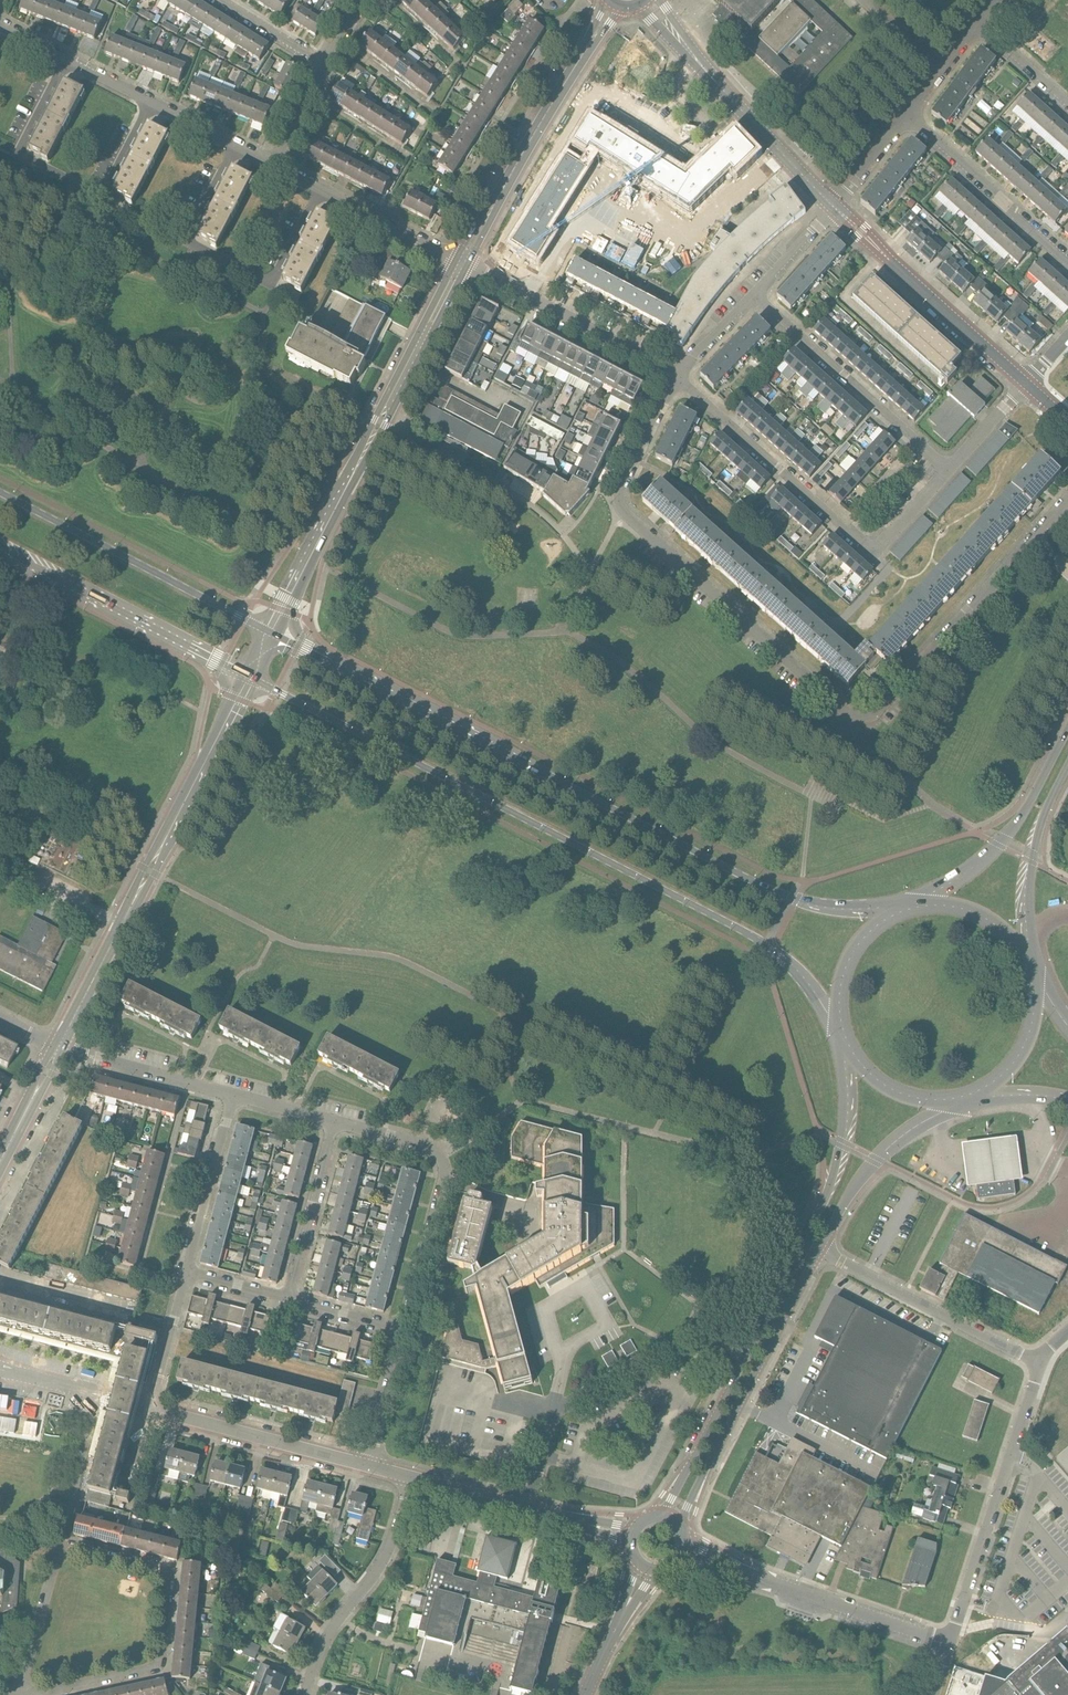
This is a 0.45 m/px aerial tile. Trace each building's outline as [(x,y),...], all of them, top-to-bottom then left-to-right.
[(32,15),(38,0),(24,0),(20,10),(32,15)] [(45,20),(51,3),(44,0),(38,0),(32,15),(45,20)] [(91,12),(97,0),(94,0),(88,11),(91,12)] [(94,14),(100,0),(97,0),(91,12),(94,14)] [(181,12),(188,0),(172,0),(169,5),(181,12)] [(192,19),(201,3),(196,0),(188,0),(181,12),(192,19)] [(269,10),(275,0),(260,0),(258,3),(269,10)] [(269,10),(281,17),(290,1),(289,0),(275,0),(269,10)] [(315,12),(322,0),(319,0),(313,11),(315,12)] [(318,14),(326,0),(322,0),(315,12),(318,14)] [(412,12),(424,0),(404,0),(402,3),(412,12)] [(423,22),(434,9),(424,0),(412,12),(423,22)] [(514,16),(524,6),(518,0),(517,0),(508,10),(514,16)] [(715,21),(722,27),(723,25),(799,96),(827,67),(853,38),(812,0),(788,0),(823,33),(790,68),(752,32),(770,14),(783,0),(716,0),(722,6),(713,16),(717,19),(715,21)] [(45,20),(57,25),(64,8),(51,3),(45,20)] [(192,19),(203,26),(213,11),(201,3),(192,19)] [(146,18),(148,14),(151,8),(149,6),(146,12),(141,9),(138,14),(146,18)] [(57,25),(70,30),(76,13),(64,8),(57,25)] [(293,22),(304,29),(313,16),(301,9),(293,22)] [(423,22),(433,32),(445,19),(434,9),(423,22)] [(507,24),(514,16),(508,10),(501,17),(507,24)] [(203,26),(215,33),(224,18),(213,11),(203,26)] [(70,30),(82,34),(89,18),(76,13),(70,30)] [(146,18),(154,22),(156,17),(148,14),(146,18)] [(126,31),(128,32),(136,17),(134,15),(126,31)] [(313,16),(304,29),(316,37),(324,23),(313,16)] [(128,32),(131,33),(138,18),(136,17),(128,32)] [(89,18),(82,34),(95,39),(102,23),(89,18)] [(215,33),(226,40),(235,25),(224,18),(215,33)] [(433,32),(444,42),(455,29),(445,19),(433,32)] [(522,33),(537,43),(544,30),(530,21),(522,33)] [(162,27),(170,31),(172,26),(164,22),(162,27)] [(226,40),(237,47),(247,32),(235,25),(226,40)] [(170,31),(177,35),(180,30),(172,26),(170,31)] [(149,43),(152,44),(160,30),(157,28),(149,43)] [(444,42),(454,51),(466,39),(455,29),(444,42)] [(157,40),(162,42),(166,33),(160,30),(152,44),(150,47),(153,49),(157,40)] [(237,47),(249,54),(258,39),(247,32),(237,47)] [(360,46),(371,55),(382,41),(371,32),(360,46)] [(515,45),(529,55),(537,43),(522,33),(515,45)] [(185,39),(193,43),(196,38),(188,34),(185,39)] [(105,53),(117,58),(124,41),(111,36),(105,53)] [(193,43),(201,47),(203,42),(196,38),(193,43)] [(258,39),(249,54),(260,61),(269,46),(258,39)] [(173,55),(175,56),(183,41),(181,40),(173,55)] [(117,58),(130,63),(136,46),(124,41),(117,58)] [(175,56),(178,58),(186,43),(183,41),(175,56)] [(371,55),(383,63),(393,50),(382,41),(371,55)] [(507,58),(522,67),(529,55),(515,45),(507,58)] [(130,63),(142,68),(149,51),(136,46),(130,63)] [(209,51),(217,56),(219,51),(211,47),(209,51)] [(383,63),(394,72),(404,58),(393,50),(383,63)] [(981,50),(965,72),(980,83),(996,62),(981,50)] [(142,68),(155,73),(161,56),(149,51),(142,68)] [(217,56),(224,60),(227,55),(219,51),(217,56)] [(155,73),(167,78),(174,61),(161,56),(155,73)] [(394,72),(405,81),(416,67),(404,58),(394,72)] [(499,70),(514,79),(522,67),(507,58),(499,70)] [(210,75),(212,76),(220,61),(218,59),(210,75)] [(232,64),(240,68),(243,63),(235,59),(232,64)] [(266,66),(270,69),(275,62),(270,59),(266,66)] [(174,61),(167,78),(180,83),(187,66),(174,61)] [(212,76),(215,77),(223,62),(220,61),(212,76)] [(240,68),(248,72),(250,67),(243,63),(240,68)] [(281,75),(295,82),(302,70),(288,63),(281,75)] [(261,74),(266,77),(270,69),(266,66),(261,74)] [(405,81),(416,90),(427,76),(416,67),(405,81)] [(492,82),(506,91),(514,79),(499,70),(492,82)] [(234,87),(236,88),(244,73),(242,72),(234,87)] [(964,105),(980,83),(965,72),(949,94),(964,105)] [(236,88),(238,90),(246,74),(244,73),(236,88)] [(275,87),(289,95),(295,82),(281,75),(275,87)] [(416,90),(428,98),(438,85),(427,76),(416,90)] [(189,97),(202,102),(209,85),(196,80),(189,97)] [(67,126),(76,109),(85,92),(65,82),(47,116),(67,126)] [(484,94),(499,103),(506,91),(492,82),(484,94)] [(257,100),(260,101),(268,85),(265,84),(257,100)] [(202,102),(214,107),(221,90),(209,85),(202,102)] [(260,101),(262,102),(270,87),(268,85),(260,101)] [(330,100),(342,108),(351,93),(339,85),(330,100)] [(214,107),(227,112),(234,95),(221,90),(214,107)] [(342,108),(354,115),(363,101),(351,93),(342,108)] [(477,106),(491,115),(499,103),(484,94),(477,106)] [(949,94),(944,100),(932,115),(947,127),(964,105),(949,94)] [(1017,107),(1027,116),(1039,102),(1029,94),(1017,107)] [(227,112),(239,117),(246,100),(234,95),(227,112)] [(239,117),(252,122),(259,105),(246,100),(239,117)] [(354,115),(366,123),(375,108),(363,101),(354,115)] [(1027,116),(1037,125),(1049,111),(1039,102),(1027,116)] [(259,105),(252,122),(264,127),(271,110),(259,105)] [(469,118),(484,127),(491,115),(477,106),(469,118)] [(366,123),(378,130),(388,116),(375,108),(366,123)] [(1037,125),(1046,134),(1059,120),(1049,111),(1037,125)] [(50,160),(59,143),(67,126),(47,116),(30,150),(50,160)] [(378,130),(391,138),(400,123),(388,116),(378,130)] [(1012,129),(1014,131),(1024,119),(1022,117),(1012,129)] [(461,130),(476,139),(484,127),(469,118),(461,130)] [(1014,131),(1016,133),(1026,121),(1024,119),(1014,131)] [(590,120),(575,145),(588,153),(591,149),(689,211),(731,171),(735,175),(756,155),(735,133),(686,180),(590,120)] [(1056,143),(1067,130),(1067,128),(1059,120),(1046,134),(1056,143)] [(391,138),(403,146),(412,131),(400,123),(391,138)] [(151,170),(160,153),(169,136),(149,126),(132,160),(151,170)] [(454,142),(468,151),(476,139),(461,130),(454,142)] [(1066,152),(1067,150),(1067,130),(1056,143),(1066,152)] [(999,143),(1001,145),(1012,133),(1010,131),(999,143)] [(1001,145),(1003,147),(1014,135),(1012,133),(1001,145)] [(1032,146),(1034,148),(1044,137),(1042,135),(1032,146)] [(1034,148),(1036,150),(1046,138),(1044,137),(1034,148)] [(976,152),(986,161),(998,148),(988,139),(976,152)] [(912,140),(895,161),(910,173),(927,152),(912,140)] [(307,157),(319,164),(327,149),(315,142),(307,157)] [(446,154),(461,163),(468,151),(454,142),(446,154)] [(986,161),(996,170),(1008,157),(998,148),(986,161)] [(319,164),(332,171),(340,155),(327,149),(319,164)] [(1019,161),(1020,163),(1031,151),(1029,149),(1019,161)] [(1020,163),(1022,164),(1033,153),(1031,151),(1020,163)] [(1051,164),(1053,166),(1064,154),(1062,153),(1051,164)] [(461,163),(446,154),(438,166),(453,175),(461,163)] [(1053,166),(1055,168),(1066,156),(1064,154),(1053,166)] [(332,171),(345,177),(353,162),(340,155),(332,171)] [(996,170),(1006,179),(1018,166),(1008,157),(996,170)] [(567,158),(512,245),(537,261),(553,236),(548,233),(587,171),(580,166),(567,158)] [(134,203),(143,187),(151,170),(132,160),(114,193),(134,203)] [(893,194),(910,173),(895,161),(878,182),(893,194)] [(345,177),(357,184),(365,168),(353,162),(345,177)] [(1006,179),(1016,188),(1028,174),(1018,166),(1006,179)] [(1038,179),(1041,181),(1051,169),(1049,167),(1038,179)] [(357,184),(370,190),(378,175),(365,168),(357,184)] [(236,213),(244,197),(253,180),(233,169),(216,203),(236,213)] [(1041,181),(1043,182),(1053,171),(1051,169),(1041,181)] [(1016,188),(1026,197),(1038,183),(1028,174),(1016,188)] [(378,175),(370,190),(383,197),(391,181),(378,175)] [(939,194),(949,202),(961,189),(951,180),(939,194)] [(878,182),(873,188),(861,204),(876,216),(893,194),(878,182)] [(1026,197),(1036,206),(1048,192),(1038,183),(1026,197)] [(1060,198),(1067,189),(1067,185),(1058,196),(1060,198)] [(696,325),(701,319),(706,312),(713,303),(716,299),(721,293),(726,287),(731,282),(736,276),(742,269),(750,262),(755,256),(762,249),(771,242),(776,237),(781,233),(791,224),(796,221),(806,213),(787,187),(770,200),(772,202),(760,212),(745,225),(730,240),(720,233),(710,248),(717,254),(704,268),(694,279),(676,313),(677,314),(668,330),(676,334),(672,342),(682,347),(690,335),(693,331),(696,325)] [(949,202),(959,211),(971,198),(961,189),(949,202)] [(404,208),(417,214),(425,199),(412,192),(404,208)] [(1036,206),(1046,215),(1058,201),(1048,192),(1036,206)] [(959,211),(969,220),(981,207),(971,198),(959,211)] [(425,199),(417,214),(430,221),(438,206),(425,199)] [(1058,201),(1046,215),(1055,224),(1067,210),(1058,201)] [(218,247),(227,230),(236,213),(216,203),(199,237),(218,247)] [(934,215),(936,217),(947,205),(945,203),(934,215)] [(936,217),(938,219),(949,207),(947,205),(936,217)] [(969,220),(979,229),(991,216),(981,207),(969,220)] [(918,254),(930,240),(924,234),(929,228),(924,224),(910,211),(899,223),(913,236),(906,243),(918,254)] [(321,257),(329,240),(338,223),(318,213),(301,247),(321,257)] [(979,229),(989,238),(1001,225),(991,216),(979,229)] [(954,233),(956,235),(967,223),(964,221),(954,233)] [(956,235),(958,237),(969,225),(967,223),(956,235)] [(989,238),(999,247),(1011,234),(1001,225),(989,238)] [(999,247),(1009,256),(1021,243),(1011,234),(999,247)] [(832,238),(814,258),(828,270),(846,250),(832,238)] [(973,251),(976,253),(986,241),(984,239),(973,251)] [(936,257),(941,261),(950,252),(944,247),(941,250),(930,240),(918,254),(930,264),(936,257)] [(976,253),(978,255),(988,243),(986,241),(976,253)] [(1009,256),(1019,265),(1031,251),(1021,243),(1009,256)] [(381,280),(382,279),(402,289),(415,263),(377,244),(371,256),(379,260),(381,258),(389,262),(380,279),(381,280)] [(303,291),(312,274),(321,257),(301,247),(283,280),(303,291)] [(951,283),(963,270),(957,264),(962,258),(957,253),(958,252),(953,248),(950,252),(941,261),(946,266),(940,273),(951,283)] [(993,269),(995,271),(1006,259),(1004,257),(993,269)] [(809,290),(828,270),(814,258),(796,278),(809,290)] [(995,271),(997,272),(1008,261),(1006,259),(995,271)] [(576,281),(580,283),(588,267),(576,261),(576,260),(567,277),(568,277),(564,284),(572,289),(576,281)] [(1028,273),(1038,282),(1051,269),(1041,260),(1028,273)] [(580,293),(588,297),(601,274),(588,267),(580,283),(584,285),(580,293)] [(1038,282),(1049,291),(1061,278),(1051,269),(1038,282)] [(969,287),(975,291),(983,282),(978,277),(975,280),(963,270),(951,283),(963,294),(969,287)] [(601,294),(605,296),(613,281),(601,274),(588,297),(597,302),(601,294)] [(809,290),(796,278),(777,298),(791,310),(809,290)] [(961,358),(939,338),(872,278),(853,299),(943,381),(941,383),(944,386),(946,383),(948,385),(964,367),(958,362),(961,358)] [(1059,300),(1067,290),(1067,284),(1061,278),(1049,291),(1059,300)] [(605,306),(614,311),(626,287),(613,281),(605,296),(609,299),(605,306)] [(984,313),(997,300),(985,290),(988,286),(983,282),(975,291),(979,295),(973,303),(984,313)] [(1023,295),(1025,297),(1036,285),(1034,284),(1023,295)] [(1025,297),(1027,299),(1038,287),(1036,285),(1025,297)] [(626,308),(630,310),(639,294),(626,287),(614,311),(622,315),(626,308)] [(1067,309),(1067,290),(1059,300),(1067,309)] [(631,320),(639,324),(651,301),(639,294),(630,310),(635,312),(631,320)] [(1003,316),(1008,321),(1024,303),(1018,298),(1011,304),(1008,301),(1003,306),(997,300),(984,313),(996,324),(1003,316)] [(477,311),(493,319),(498,310),(499,310),(499,309),(482,301),(477,311)] [(651,321),(656,323),(664,307),(651,301),(639,324),(647,329),(651,321)] [(1043,313),(1045,315),(1055,303),(1053,301),(1043,313)] [(1018,343),(1030,330),(1019,320),(1029,308),(1024,303),(1008,321),(1012,325),(1006,333),(1018,343)] [(1045,315),(1047,317),(1058,305),(1055,303),(1045,315)] [(365,360),(386,317),(366,307),(345,349),(351,353),(349,356),(300,330),(291,348),(292,348),(289,354),(335,377),(335,378),(351,386),(357,376),(360,377),(366,364),(359,361),(360,358),(365,360)] [(664,338),(668,330),(677,314),(676,313),(676,314),(664,307),(656,323),(660,325),(656,333),(664,338)] [(843,319),(847,315),(840,309),(837,313),(843,319)] [(471,322),(488,330),(493,319),(477,311),(471,322)] [(853,321),(847,315),(843,319),(849,325),(853,321)] [(814,330),(824,339),(836,326),(826,317),(824,319),(814,330)] [(771,332),(758,318),(739,338),(752,351),(771,332)] [(1049,332),(1053,327),(1043,318),(1039,323),(1049,332)] [(466,332),(482,340),(488,330),(471,322),(466,332)] [(517,347),(527,352),(539,330),(529,325),(520,343),(516,340),(510,351),(514,353),(517,347)] [(834,348),(844,338),(834,329),(837,326),(836,326),(824,339),(834,348)] [(863,337),(867,333),(860,327),(857,331),(863,337)] [(541,352),(549,336),(539,330),(527,352),(538,358),(541,352)] [(1030,330),(1018,343),(1029,354),(1041,340),(1044,336),(1038,331),(1035,335),(1030,330)] [(461,343),(482,354),(488,343),(482,340),(466,332),(461,343)] [(867,333),(863,337),(870,343),(873,339),(867,333)] [(541,352),(552,358),(560,341),(549,336),(541,352)] [(752,351),(739,338),(720,357),(733,370),(752,351)] [(834,348),(844,358),(854,347),(844,338),(834,348)] [(552,358),(562,363),(571,347),(560,341),(552,358)] [(455,353),(477,364),(482,354),(461,343),(455,353)] [(883,355),(887,351),(880,345),(877,349),(883,355)] [(573,369),(582,353),(571,347),(562,363),(573,369)] [(844,358),(854,367),(864,356),(854,347),(844,358)] [(781,375),(784,378),(803,357),(794,349),(783,362),(788,367),(781,375)] [(890,361),(893,357),(887,351),(883,355),(890,361)] [(470,381),(473,375),(472,374),(477,364),(455,353),(450,364),(458,368),(455,373),(470,381)] [(570,374),(581,380),(592,358),(582,353),(573,369),(570,374)] [(495,370),(499,363),(484,356),(481,363),(495,370)] [(854,367),(864,376),(874,365),(864,356),(854,367)] [(733,370),(720,357),(701,377),(714,390),(733,370)] [(796,373),(801,378),(812,365),(803,357),(784,378),(788,382),(796,373)] [(581,380),(592,386),(603,364),(592,358),(581,380)] [(603,385),(605,386),(614,370),(603,364),(592,386),(600,390),(603,385)] [(903,373),(907,369),(900,364),(897,367),(903,373)] [(799,391),(803,395),(822,374),(812,365),(801,378),(806,383),(799,391)] [(864,376),(874,385),(884,374),(874,365),(864,376)] [(910,379),(913,375),(907,369),(903,373),(910,379)] [(513,383),(521,388),(529,374),(521,370),(513,383)] [(611,395),(613,397),(625,375),(614,370),(605,386),(614,390),(611,395)] [(501,371),(497,378),(506,383),(510,376),(501,371)] [(814,390),(819,395),(831,382),(822,374),(803,395),(806,398),(814,390)] [(874,385),(884,394),(894,383),(884,374),(874,385)] [(613,397),(624,402),(635,381),(625,375),(613,397)] [(974,418),(979,414),(985,406),(983,404),(995,390),(981,377),(969,391),(960,384),(950,395),(949,394),(947,396),(949,397),(928,420),(936,428),(933,431),(947,444),(972,416),(974,418)] [(624,402),(632,406),(635,401),(643,385),(635,381),(624,402)] [(817,408),(821,411),(840,390),(831,382),(819,395),(825,400),(817,408)] [(923,391),(927,387),(920,382),(917,386),(923,391)] [(884,394),(895,403),(904,392),(894,383),(884,394)] [(752,414),(765,400),(770,394),(760,386),(737,412),(746,420),(752,414)] [(461,443),(495,461),(496,462),(504,446),(508,448),(517,431),(513,429),(521,414),(506,406),(501,415),(479,404),(476,409),(453,397),(456,392),(446,387),(439,400),(433,397),(420,421),(454,440),(451,445),(458,449),(461,443)] [(930,397),(933,393),(927,387),(923,391),(930,397)] [(832,406),(837,411),(849,398),(840,390),(821,411),(825,414),(832,406)] [(895,403),(905,412),(914,401),(904,392),(895,403)] [(839,428),(852,414),(858,407),(849,398),(837,411),(843,416),(835,424),(839,428)] [(755,429),(766,416),(761,411),(769,403),(765,400),(752,414),(746,420),(755,429)] [(915,421),(922,414),(924,410),(914,401),(905,412),(915,421)] [(850,423),(856,428),(867,415),(858,407),(852,414),(839,428),(843,431),(850,423)] [(697,418),(680,409),(668,433),(685,442),(697,418)] [(755,429),(764,437),(783,416),(780,413),(772,421),(766,416),(755,429)] [(599,427),(616,436),(621,425),(604,416),(604,417),(599,427)] [(773,445),(785,433),(780,428),(787,420),(783,416),(764,437),(773,445)] [(534,418),(530,426),(540,432),(544,424),(534,418)] [(859,429),(863,432),(869,426),(865,422),(859,429)] [(1011,438),(1016,433),(1006,423),(1001,429),(1011,438)] [(544,424),(540,432),(551,437),(555,429),(544,424)] [(594,438),(610,446),(616,436),(599,427),(594,438)] [(561,442),(565,434),(555,429),(551,437),(561,442)] [(773,445),(783,453),(801,433),(798,429),(790,437),(785,433),(773,445)] [(853,435),(857,439),(863,432),(859,429),(853,435)] [(1006,444),(1011,438),(1001,429),(996,434),(1006,444)] [(685,442),(668,433),(656,458),(673,466),(685,442)] [(720,453),(730,442),(720,433),(710,444),(720,453)] [(792,462),(803,449),(798,444),(805,436),(801,433),(783,453),(792,462)] [(876,443),(886,453),(895,443),(885,433),(876,443)] [(1001,449),(1006,444),(996,434),(991,440),(1001,449)] [(792,462),(801,470),(820,449),(819,449),(827,440),(824,436),(808,454),(803,449),(792,462)] [(589,448),(605,457),(610,446),(594,438),(589,448)] [(996,455),(1001,449),(991,440),(986,445),(996,455)] [(720,453),(730,462),(740,451),(730,442),(720,453)] [(841,449),(845,452),(851,446),(847,442),(841,449)] [(877,463),(886,453),(876,443),(867,453),(877,463)] [(600,467),(605,457),(589,448),(583,445),(578,455),(584,458),(600,467)] [(991,460),(996,455),(986,445),(981,451),(991,460)] [(810,478),(821,466),(816,461),(823,452),(820,449),(801,470),(810,478)] [(835,455),(839,459),(845,452),(841,449),(835,455)] [(730,462),(740,472),(750,461),(740,451),(730,462)] [(986,466),(991,460),(981,451),(976,456),(986,466)] [(505,470),(515,476),(524,460),(514,455),(515,454),(514,453),(505,470)] [(868,473),(877,463),(867,453),(857,464),(868,473)] [(851,455),(842,465),(847,470),(856,460),(851,455)] [(855,656),(770,580),(661,481),(642,501),(849,687),(877,655),(888,665),(1032,506),(1035,508),(1040,503),(1037,500),(1060,474),(1041,456),(868,647),(866,645),(855,656)] [(981,471),(986,466),(976,456),(971,462),(981,471)] [(579,469),(595,477),(600,467),(584,458),(579,469)] [(515,476),(525,482),(534,466),(524,460),(515,476)] [(525,482),(535,488),(544,472),(545,470),(547,463),(536,461),(535,464),(534,466),(525,482)] [(740,472),(751,481),(761,470),(750,461),(740,472)] [(823,469),(827,472),(833,466),(829,462),(823,469)] [(976,477),(981,471),(971,462),(966,467),(976,477)] [(702,473),(706,469),(700,463),(696,467),(702,473)] [(859,483),(868,473),(857,464),(848,474),(859,483)] [(589,488),(595,477),(579,469),(573,466),(568,477),(573,480),(589,488)] [(709,479),(712,475),(706,469),(702,473),(709,479)] [(817,475),(821,479),(827,472),(823,469),(817,475)] [(761,490),(771,479),(761,470),(751,481),(761,490)] [(535,488),(545,494),(554,478),(544,472),(535,488)] [(967,488),(971,483),(961,473),(956,479),(967,488)] [(839,484),(850,493),(859,483),(848,474),(839,484)] [(565,516),(570,516),(590,494),(588,491),(589,488),(573,480),(570,487),(554,478),(545,494),(543,496),(565,516)] [(962,493),(967,488),(956,479),(951,484),(962,493)] [(723,491),(726,487),(720,481),(716,485),(723,491)] [(830,494),(841,504),(850,493),(839,484),(830,494)] [(957,498),(962,493),(951,484),(947,489),(957,498)] [(772,501),(781,509),(791,498),(777,485),(749,515),(755,520),(772,501)] [(729,497),(733,493),(726,487),(723,491),(729,497)] [(952,504),(957,498),(947,489),(942,494),(952,504)] [(948,509),(952,504),(942,494),(937,499),(948,509)] [(781,509),(792,518),(802,507),(791,498),(781,509)] [(943,514),(948,509),(937,499),(933,505),(943,514)] [(743,510),(747,506),(740,500),(736,504),(743,510)] [(938,519),(943,514),(933,505),(928,510),(938,519)] [(792,518),(802,527),(812,516),(802,507),(792,518)] [(812,536),(822,525),(812,516),(802,527),(812,536)] [(928,530),(933,525),(923,516),(918,521),(928,530)] [(764,528),(767,524),(761,519),(757,523),(764,528)] [(924,535),(928,530),(918,521),(913,526),(924,535)] [(770,534),(774,530),(767,524),(764,528),(770,534)] [(919,541),(924,535),(913,526),(909,531),(919,541)] [(914,546),(919,541),(909,531),(904,537),(914,546)] [(833,554),(843,544),(833,535),(823,545),(833,554)] [(784,547),(788,542),(781,537),(777,541),(784,547)] [(910,551),(914,546),(904,537),(899,542),(910,551)] [(790,552),(794,548),(788,542),(784,547),(790,552)] [(905,556),(910,551),(899,542),(895,547),(905,556)] [(833,554),(843,564),(853,553),(843,544),(833,554)] [(900,562),(905,556),(895,547),(890,552),(900,562)] [(843,564),(853,573),(863,562),(853,553),(843,564)] [(864,582),(873,571),(863,562),(853,573),(864,582)] [(815,575),(819,571),(812,565),(809,569),(815,575)] [(822,580),(825,576),(819,571),(815,575),(822,580)] [(835,593),(839,589),(832,583),(829,587),(835,593)] [(842,598),(845,594),(839,589),(835,593),(842,598)] [(32,917),(17,946),(0,938),(0,971),(43,993),(53,973),(53,972),(55,967),(51,965),(66,935),(32,917)] [(142,1013),(156,1021),(166,1002),(130,984),(120,1002),(136,1010),(134,1013),(140,1016),(142,1013)] [(170,1031),(173,1033),(176,1034),(177,1032),(192,1039),(202,1021),(166,1002),(156,1021),(171,1028),(170,1031)] [(241,1040),(256,1047),(265,1029),(230,1010),(220,1029),(235,1036),(234,1039),(240,1042),(241,1040)] [(269,1058),(272,1059),(275,1061),(276,1058),(292,1066),(301,1047),(265,1029),(256,1047),(270,1055),(269,1058)] [(340,1066),(355,1074),(364,1055),(329,1037),(319,1055),(334,1063),(333,1066),(339,1069),(340,1066)] [(0,1045),(0,1065),(7,1069),(17,1050),(1,1042),(0,1045)] [(368,1084),(371,1086),(374,1087),(375,1084),(391,1092),(400,1074),(364,1055),(355,1074),(369,1081),(368,1084)] [(91,1094),(105,1098),(110,1081),(96,1077),(91,1094)] [(105,1098),(119,1102),(124,1084),(110,1081),(105,1098)] [(119,1102),(133,1105),(138,1088),(124,1084),(119,1102)] [(133,1105),(147,1109),(152,1092),(138,1088),(133,1105)] [(147,1109),(161,1113),(166,1095),(152,1092),(147,1109)] [(166,1095),(161,1113),(175,1117),(180,1099),(166,1095)] [(185,1128),(204,1133),(206,1125),(204,1125),(209,1107),(187,1101),(186,1107),(190,1108),(190,1110),(196,1112),(193,1125),(186,1123),(185,1128)] [(65,1162),(74,1144),(83,1126),(65,1116),(57,1131),(54,1130),(51,1136),(54,1138),(47,1152),(65,1162)] [(470,1200),(471,1201),(470,1202),(465,1201),(448,1263),(472,1269),(475,1281),(465,1287),(467,1294),(478,1291),(496,1358),(484,1362),(479,1345),(463,1341),(459,1325),(450,1323),(441,1357),(487,1369),(499,1366),(504,1388),(532,1380),(509,1295),(535,1280),(540,1288),(615,1245),(615,1210),(583,1204),(583,1138),(522,1122),(512,1139),(512,1158),(545,1167),(545,1187),(537,1189),(537,1197),(546,1197),(546,1240),(484,1276),(478,1266),(493,1208),(482,1205),(484,1201),(484,1200),(484,1199),(483,1199),(483,1198),(482,1197),(481,1197),(472,1194),(471,1195),(470,1195),(469,1196),(469,1197),(468,1198),(469,1198),(469,1199),(469,1200),(470,1200)] [(235,1135),(252,1140),(255,1131),(237,1126),(235,1135)] [(204,1133),(185,1128),(180,1127),(179,1132),(190,1135),(187,1148),(180,1147),(178,1155),(196,1159),(200,1141),(202,1141),(204,1133)] [(232,1145),(250,1149),(252,1140),(235,1135),(232,1145)] [(277,1146),(283,1147),(285,1139),(279,1137),(277,1146)] [(1016,1140),(961,1147),(964,1166),(967,1189),(1021,1182),(1018,1159),(1016,1140)] [(295,1156),(310,1159),(313,1146),(298,1142),(295,1156)] [(230,1154),(248,1158),(250,1149),(232,1145),(230,1154)] [(144,1165),(162,1170),(165,1156),(148,1151),(144,1165)] [(47,1197),(56,1179),(65,1162),(47,1152),(39,1167),(36,1165),(33,1172),(36,1173),(28,1188),(47,1197)] [(228,1163),(245,1168),(248,1158),(230,1154),(228,1163)] [(129,1161),(138,1163),(140,1157),(130,1155),(129,1161)] [(292,1169),(306,1173),(310,1159),(295,1156),(292,1169)] [(346,1169),(361,1173),(364,1160),(350,1156),(346,1169)] [(127,1167),(136,1170),(138,1163),(129,1161),(127,1167)] [(371,1168),(379,1170),(381,1164),(372,1162),(371,1168)] [(225,1172),(243,1177),(245,1168),(228,1163),(225,1172)] [(141,1179),(158,1184),(162,1170),(144,1165),(141,1179)] [(288,1182),(303,1186),(306,1173),(292,1169),(288,1182)] [(343,1182),(357,1186),(361,1173),(346,1169),(343,1182)] [(401,1179),(418,1184),(421,1175),(403,1170),(401,1179)] [(223,1181),(240,1186),(243,1177),(225,1172),(223,1181)] [(137,1193),(154,1198),(158,1184),(141,1179),(137,1193)] [(398,1188),(416,1193),(418,1184),(401,1179),(398,1188)] [(978,1200),(984,1199),(1016,1195),(1014,1179),(976,1184),(978,1200)] [(220,1191),(238,1195),(238,1194),(242,1195),(245,1187),(240,1186),(223,1181),(220,1191)] [(303,1186),(288,1182),(286,1189),(278,1187),(277,1193),(299,1199),(303,1186)] [(339,1196),(354,1199),(357,1186),(343,1182),(339,1196)] [(121,1189),(131,1191),(132,1185),(123,1183),(121,1189)] [(28,1233),(37,1215),(47,1197),(28,1188),(21,1203),(18,1201),(15,1208),(17,1209),(10,1224),(28,1233)] [(396,1198),(414,1202),(416,1193),(398,1188),(396,1198)] [(119,1195),(129,1198),(131,1191),(121,1189),(119,1195)] [(218,1200),(235,1204),(238,1195),(220,1191),(218,1200)] [(133,1207),(151,1212),(154,1198),(137,1193),(133,1207)] [(336,1209),(350,1213),(354,1199),(339,1196),(336,1209)] [(393,1207),(411,1211),(414,1202),(396,1198),(393,1207)] [(280,1215),(294,1219),(298,1205),(283,1202),(283,1201),(275,1199),(273,1206),(277,1207),(276,1214),(280,1215)] [(215,1209),(233,1214),(235,1204),(218,1200),(215,1209)] [(129,1221),(147,1226),(151,1212),(133,1207),(129,1221)] [(391,1216),(409,1221),(411,1211),(393,1207),(391,1216)] [(213,1218),(231,1223),(233,1214),(215,1209),(213,1218)] [(332,1222),(347,1226),(350,1213),(336,1209),(332,1222)] [(114,1217),(123,1219),(125,1213),(116,1211),(114,1217)] [(276,1228),(291,1232),(294,1219),(280,1215),(276,1228)] [(1055,1284),(1058,1286),(1067,1268),(1055,1261),(1055,1262),(966,1215),(940,1264),(943,1266),(1038,1316),(1055,1284)] [(388,1225),(406,1230),(409,1221),(391,1216),(388,1225)] [(112,1223),(122,1225),(123,1219),(114,1217),(112,1223)] [(211,1227),(228,1232),(231,1223),(213,1218),(211,1227)] [(126,1235),(143,1240),(147,1226),(129,1221),(126,1235)] [(347,1226),(332,1222),(329,1235),(352,1241),(353,1235),(345,1233),(347,1226)] [(19,1251),(28,1233),(10,1224),(2,1238),(0,1237),(0,1264),(10,1269),(19,1251)] [(386,1234),(404,1239),(406,1230),(388,1225),(386,1234)] [(208,1237),(226,1241),(228,1232),(211,1227),(208,1237)] [(273,1241),(287,1245),(291,1232),(276,1228),(273,1241)] [(384,1243),(401,1248),(404,1239),(386,1234),(384,1243)] [(122,1249),(139,1254),(143,1240),(126,1235),(122,1249)] [(206,1246),(223,1250),(226,1241),(208,1237),(206,1246)] [(107,1245),(116,1247),(118,1241),(108,1239),(107,1245)] [(269,1254),(284,1258),(287,1245),(273,1241),(269,1254)] [(324,1254),(338,1258),(340,1251),(348,1253),(350,1247),(327,1241),(324,1254)] [(381,1253),(399,1257),(401,1248),(384,1243),(381,1253)] [(105,1251),(114,1253),(116,1247),(107,1245),(105,1251)] [(203,1255),(221,1260),(223,1250),(206,1246),(203,1255)] [(139,1254),(122,1249),(118,1263),(136,1268),(139,1254)] [(379,1262),(396,1267),(399,1257),(381,1253),(379,1262)] [(266,1267),(280,1271),(284,1258),(269,1254),(266,1267)] [(321,1268),(335,1271),(338,1258),(324,1254),(321,1268)] [(221,1260),(203,1255),(201,1264),(219,1269),(221,1260)] [(376,1271),(394,1276),(396,1267),(379,1262),(376,1271)] [(936,1297),(945,1301),(959,1274),(943,1266),(939,1274),(929,1270),(920,1289),(936,1297)] [(280,1271),(266,1267),(263,1281),(277,1284),(280,1271)] [(317,1281),(331,1284),(335,1271),(321,1268),(317,1281)] [(343,1274),(352,1276),(353,1270),(345,1268),(343,1274)] [(374,1280),(391,1285),(394,1276),(376,1271),(374,1280)] [(342,1280),(350,1282),(352,1276),(343,1274),(342,1280)] [(371,1289),(389,1294),(391,1285),(374,1280),(371,1289)] [(331,1284),(317,1281),(314,1294),(333,1299),(337,1285),(331,1284)] [(160,1330),(0,1288),(0,1323),(125,1356),(113,1398),(85,1501),(112,1508),(140,1405),(160,1330)] [(369,1299),(386,1303),(389,1294),(371,1289),(369,1299)] [(339,1301),(345,1302),(347,1294),(341,1292),(339,1301)] [(188,1313),(204,1318),(206,1309),(213,1311),(216,1302),(217,1297),(210,1295),(208,1300),(192,1296),(188,1313)] [(907,1334),(873,1316),(836,1297),(815,1337),(815,1338),(822,1341),(819,1347),(832,1354),(815,1387),(809,1384),(797,1406),(799,1407),(796,1413),(800,1415),(870,1451),(873,1444),(895,1402),(925,1343),(907,1334)] [(386,1303),(369,1299),(366,1308),(384,1313),(386,1303)] [(211,1320),(227,1324),(232,1307),(216,1302),(213,1311),(206,1309),(204,1318),(200,1333),(203,1334),(206,1324),(209,1325),(211,1320)] [(227,1324),(242,1328),(245,1319),(251,1321),(254,1313),(256,1307),(248,1305),(247,1311),(232,1307),(227,1324)] [(245,1319),(242,1328),(241,1334),(248,1336),(250,1330),(266,1334),(270,1317),(254,1313),(251,1321),(245,1319)] [(292,1347),(308,1351),(312,1337),(319,1339),(321,1330),(323,1325),(316,1323),(314,1328),(298,1324),(292,1347)] [(205,1333),(211,1335),(213,1328),(206,1327),(205,1333)] [(317,1348),(332,1352),(337,1334),(321,1330),(319,1339),(312,1337),(308,1351),(306,1361),(309,1361),(311,1352),(315,1353),(317,1348)] [(332,1352),(348,1356),(351,1347),(357,1349),(360,1340),(361,1335),(354,1333),(352,1339),(337,1334),(332,1352)] [(351,1347),(348,1356),(346,1362),(354,1364),(355,1358),(371,1362),(376,1345),(360,1340),(357,1349),(351,1347)] [(614,1350),(604,1355),(610,1367),(620,1362),(614,1350)] [(201,1387),(217,1392),(222,1371),(183,1361),(178,1381),(194,1386),(193,1389),(200,1390),(201,1387)] [(239,1398),(255,1402),(261,1382),(222,1371),(217,1392),(233,1396),(232,1399),(238,1400),(239,1398)] [(969,1377),(964,1387),(984,1398),(989,1388),(969,1377)] [(356,1384),(345,1380),(343,1387),(354,1391),(356,1384)] [(278,1408),(294,1412),(300,1392),(261,1382),(255,1402),(272,1406),(271,1409),(274,1410),(277,1411),(278,1408)] [(354,1391),(343,1387),(341,1393),(353,1397),(354,1391)] [(336,1414),(337,1407),(339,1402),(300,1392),(294,1412),(310,1416),(309,1419),(316,1421),(317,1418),(333,1423),(336,1414)] [(353,1397),(341,1393),(339,1400),(351,1403),(353,1397)] [(351,1403),(339,1400),(339,1402),(337,1407),(349,1410),(351,1403)] [(349,1410),(337,1407),(336,1414),(348,1417),(349,1410)] [(972,1412),(961,1443),(973,1447),(984,1416),(972,1412)] [(0,1419),(0,1434),(15,1437),(17,1421),(0,1419)] [(842,1547),(862,1507),(872,1489),(868,1487),(812,1458),(816,1451),(792,1438),(779,1464),(766,1457),(756,1453),(733,1497),(731,1502),(726,1512),(772,1536),(767,1546),(767,1547),(768,1546),(789,1557),(805,1565),(811,1554),(820,1536),(842,1547)] [(171,1471),(180,1473),(185,1454),(171,1450),(166,1468),(165,1467),(163,1475),(170,1476),(171,1471)] [(185,1454),(180,1473),(178,1480),(188,1483),(190,1476),(194,1477),(200,1458),(185,1454)] [(211,1482),(225,1486),(231,1466),(217,1462),(211,1482)] [(231,1466),(225,1486),(241,1490),(245,1470),(231,1466)] [(949,1509),(951,1509),(959,1485),(956,1485),(959,1476),(934,1468),(930,1477),(935,1479),(932,1486),(937,1487),(935,1494),(935,1493),(931,1504),(932,1504),(931,1508),(926,1506),(925,1507),(915,1503),(911,1514),(922,1517),(922,1518),(943,1525),(949,1509)] [(258,1490),(272,1494),(278,1474),(263,1470),(258,1490)] [(149,1486),(156,1488),(160,1474),(153,1472),(149,1486)] [(278,1474),(272,1494),(281,1496),(278,1507),(284,1509),(287,1498),(292,1477),(278,1474)] [(310,1504),(318,1506),(323,1486),(309,1482),(300,1513),(307,1515),(310,1504)] [(196,1505),(198,1499),(201,1485),(195,1483),(189,1503),(196,1505)] [(198,1499),(205,1500),(208,1487),(201,1485),(198,1499)] [(323,1486),(318,1506),(316,1512),(331,1516),(330,1519),(331,1520),(328,1533),(334,1535),(338,1521),(341,1510),(333,1508),(338,1490),(323,1486)] [(348,1514),(362,1517),(366,1505),(368,1498),(353,1494),(352,1500),(348,1514)] [(236,1509),(243,1511),(247,1497),(240,1495),(236,1509)] [(250,1513),(254,1499),(247,1497),(243,1511),(242,1516),(249,1518),(250,1513)] [(366,1505),(362,1517),(356,1538),(368,1542),(376,1511),(366,1508),(367,1505),(366,1505)] [(282,1521),(289,1523),(293,1509),(286,1507),(282,1521)] [(854,1572),(877,1579),(894,1528),(887,1526),(885,1532),(879,1531),(885,1514),(873,1511),(865,1508),(862,1507),(842,1547),(835,1560),(848,1565),(847,1569),(854,1571),(854,1572)] [(289,1523),(296,1525),(299,1511),(293,1509),(289,1523)] [(89,1538),(91,1530),(93,1521),(79,1517),(77,1526),(74,1535),(89,1538)] [(89,1538),(104,1542),(108,1525),(93,1521),(91,1530),(89,1538)] [(338,1521),(334,1535),(332,1544),(339,1546),(345,1523),(338,1521)] [(104,1542),(119,1546),(123,1529),(108,1525),(104,1542)] [(119,1546),(133,1550),(138,1532),(123,1529),(119,1546)] [(133,1550),(148,1554),(152,1536),(138,1532),(133,1550)] [(148,1554),(163,1557),(167,1540),(152,1536),(148,1554)] [(423,1618),(423,1617),(430,1619),(426,1637),(426,1638),(425,1639),(426,1639),(426,1638),(453,1646),(453,1647),(454,1647),(454,1645),(455,1645),(467,1599),(530,1616),(530,1618),(518,1664),(515,1675),(512,1688),(511,1687),(510,1691),(511,1691),(512,1690),(531,1694),(533,1694),(534,1693),(533,1693),(536,1681),(537,1681),(537,1680),(538,1680),(538,1677),(539,1672),(552,1623),(553,1623),(554,1619),(556,1620),(558,1616),(555,1616),(556,1612),(555,1612),(561,1590),(562,1587),(561,1587),(561,1588),(540,1582),(540,1581),(539,1584),(539,1585),(535,1598),(535,1599),(494,1588),(497,1577),(508,1580),(517,1544),(487,1536),(477,1572),(480,1573),(477,1584),(453,1578),(457,1565),(456,1565),(438,1561),(438,1560),(430,1591),(423,1618)] [(902,1588),(906,1589),(907,1589),(908,1586),(911,1586),(911,1587),(918,1587),(919,1587),(926,1587),(926,1579),(929,1579),(929,1570),(931,1570),(932,1562),(934,1562),(934,1554),(937,1554),(937,1545),(918,1538),(902,1588)] [(167,1540),(163,1557),(177,1561),(182,1544),(167,1540)] [(17,1607),(21,1564),(0,1549),(0,1615),(17,1607)] [(334,1571),(339,1566),(329,1556),(324,1561),(334,1571)] [(183,1577),(200,1579),(202,1564),(184,1562),(183,1577)] [(308,1577),(312,1582),(327,1596),(337,1585),(333,1581),(319,1567),(308,1577)] [(181,1591),(199,1593),(200,1579),(183,1577),(181,1591)] [(316,1606),(327,1596),(312,1582),(301,1592),(311,1602),(312,1602),(316,1606)] [(283,1597),(286,1591),(275,1583),(271,1588),(283,1597)] [(278,1603),(283,1597),(271,1588),(271,1589),(265,1585),(261,1591),(278,1603)] [(180,1606),(197,1608),(199,1593),(181,1591),(180,1606)] [(178,1620),(196,1622),(197,1608),(180,1606),(178,1620)] [(393,1623),(395,1610),(382,1608),(379,1621),(393,1623)] [(276,1630),(280,1633),(298,1642),(305,1629),(300,1626),(288,1619),(285,1623),(281,1621),(276,1630)] [(177,1635),(195,1636),(196,1622),(178,1620),(177,1635)] [(1056,1640),(992,1694),(1067,1694),(1067,1629),(1056,1640)] [(298,1642),(280,1633),(273,1646),(286,1653),(286,1652),(291,1655),(298,1642)] [(175,1649),(193,1651),(195,1636),(177,1635),(175,1649)] [(245,1648),(258,1653),(261,1647),(248,1641),(245,1648)] [(242,1654),(255,1660),(258,1653),(245,1648),(242,1654)] [(174,1664),(192,1665),(193,1651),(175,1649),(174,1664)] [(192,1665),(174,1664),(173,1678),(190,1680),(192,1665)] [(262,1685),(281,1693),(286,1679),(281,1677),(281,1676),(268,1671),(262,1685)] [(155,1694),(168,1694),(165,1679),(157,1681),(153,1682),(155,1694)] [(153,1682),(140,1685),(142,1694),(155,1694),(153,1682)] [(140,1685),(128,1687),(129,1694),(142,1694),(140,1685)] [(262,1685),(258,1694),(280,1694),(281,1693),(262,1685)]
